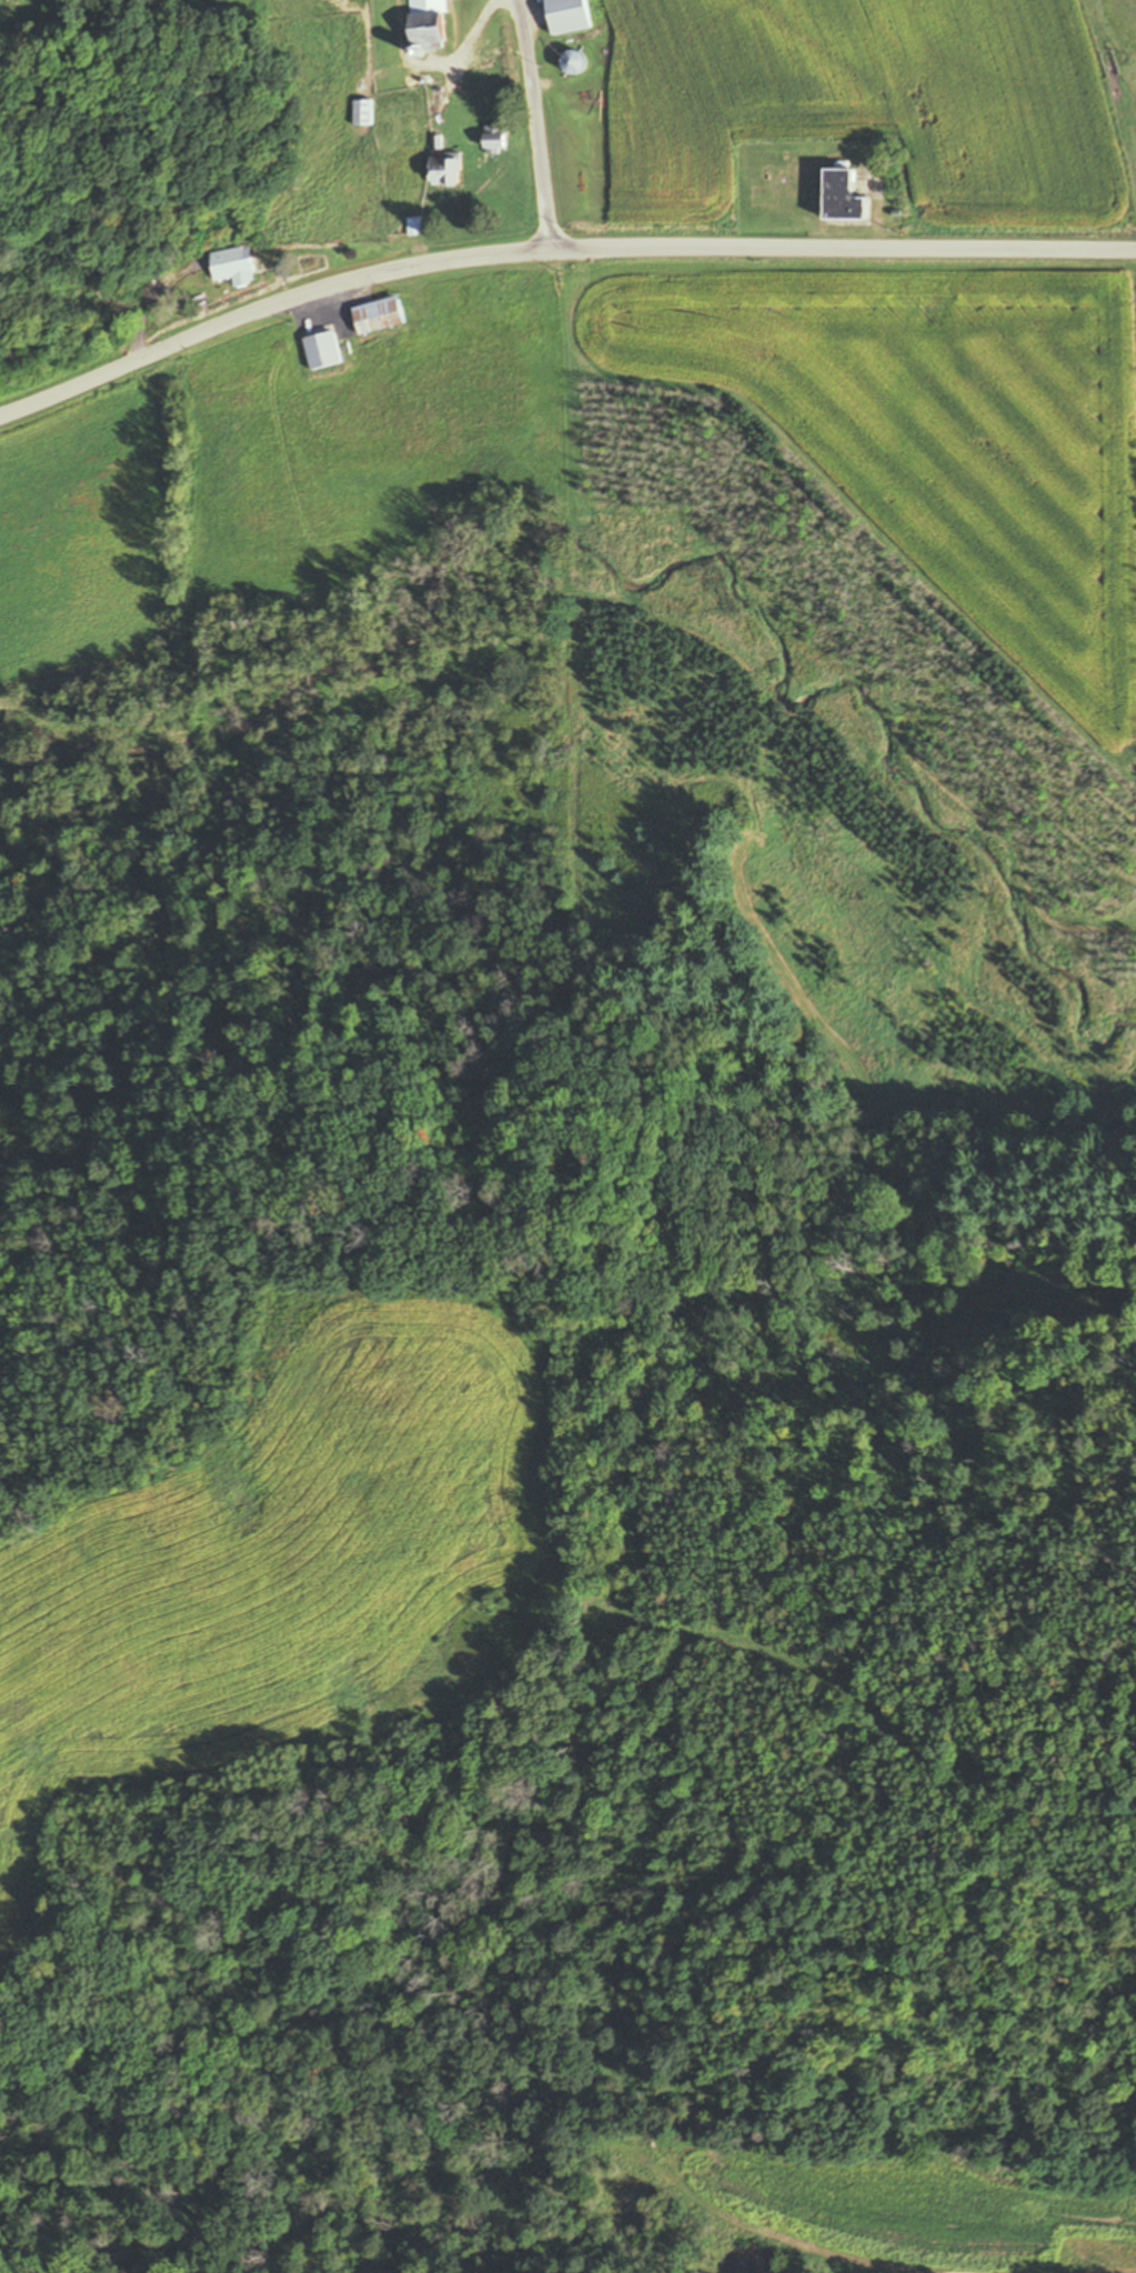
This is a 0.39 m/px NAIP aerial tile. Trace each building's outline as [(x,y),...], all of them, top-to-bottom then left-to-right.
[(413,50),(453,47),(450,0),(410,0),(413,50)] [(589,0),(546,0),(553,37),(594,29),(589,0)] [(574,73),(577,60),(568,58),(565,71),(574,73)] [(375,127),(375,101),(355,101),(355,127),(375,127)] [(486,155),(510,154),(509,125),(485,126),(486,155)] [(464,158),(434,158),(434,187),(464,186),(464,158)] [(873,222),(873,199),(859,199),(859,171),(828,170),(828,221),(873,222)] [(235,289),(256,286),(251,247),(209,252),(214,282),(234,279),(235,289)] [(353,308),(360,336),(407,324),(400,297),(353,308)] [(304,339),(311,371),(343,364),(335,332),(304,339)]
